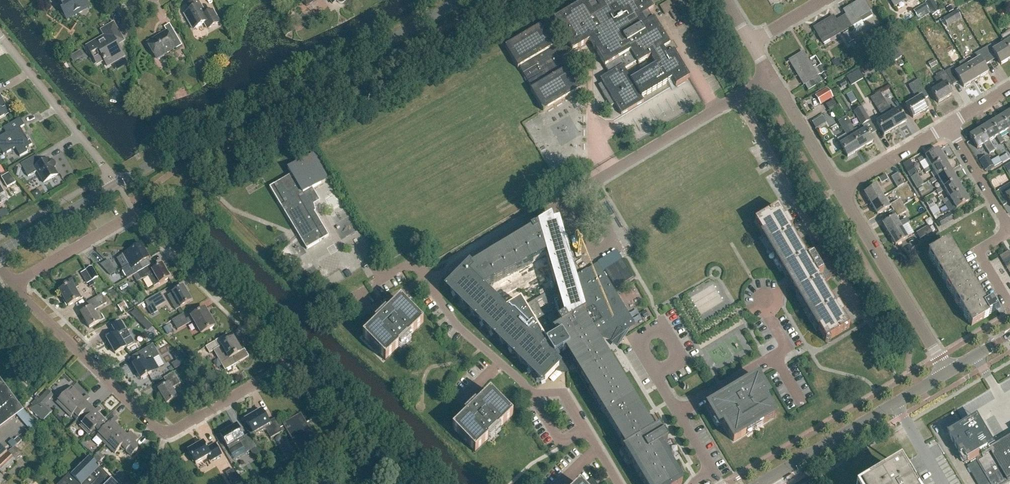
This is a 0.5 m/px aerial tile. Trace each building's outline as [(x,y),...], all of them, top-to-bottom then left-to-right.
[(61,5),(65,3),(67,7),(61,11),(62,12),(61,13),(66,19),(75,15),(76,16),(83,12),(82,10),(89,6),(85,0),(58,0),(61,5)] [(220,23),(213,11),(206,15),(197,0),(187,6),(190,11),(185,14),(194,30),(205,24),(208,30),(220,23)] [(654,20),(652,21),(648,14),(653,11),(647,0),(595,0),(593,1),(594,2),(588,6),(585,1),(554,20),(569,46),(558,53),(554,47),(555,47),(543,25),(513,43),(505,47),(518,69),(520,68),(532,89),(531,90),(544,112),(577,92),(581,90),(570,70),(569,68),(568,69),(562,59),(590,42),(609,75),(600,80),(602,84),(598,86),(611,108),(615,105),(621,116),(644,103),(642,100),(672,82),(675,88),(689,80),(674,53),(677,52),(673,44),(669,46),(654,20)] [(895,8),(909,0),(890,0),(895,8)] [(933,0),(931,0),(925,4),(930,12),(932,16),(940,12),(933,0)] [(873,16),(871,13),(864,1),(844,13),(847,17),(842,20),(848,31),(854,28),(862,23),(873,16)] [(930,12),(925,4),(913,11),(917,17),(921,15),(922,17),(930,12)] [(947,28),(961,19),(956,12),(943,20),(947,28)] [(926,22),(932,19),(929,14),(923,18),(926,22)] [(822,42),(841,31),(843,34),(848,31),(842,20),(836,23),(834,19),(815,30),(822,42)] [(894,31),(900,27),(897,22),(891,25),(894,31)] [(105,37),(87,47),(92,56),(93,55),(93,56),(95,58),(99,61),(101,61),(103,61),(104,61),(107,67),(124,57),(115,42),(122,38),(113,24),(102,31),(105,37)] [(1001,37),(1005,44),(1009,41),(1009,31),(1005,34),(1006,34),(1001,37)] [(159,60),(164,57),(165,56),(164,54),(175,47),(176,49),(182,46),(176,35),(170,38),(167,32),(159,36),(160,38),(148,45),(156,59),(157,58),(159,60)] [(856,43),(850,33),(844,36),(850,46),(856,43)] [(861,49),(866,46),(862,40),(857,43),(861,49)] [(983,50),(990,63),(996,59),(1001,66),(1009,60),(1009,53),(1005,44),(993,51),(990,46),(983,50)] [(894,50),(885,55),(891,64),(903,57),(897,48),(894,50)] [(978,60),(967,66),(975,81),(987,74),(983,67),(990,63),(983,50),(975,55),(978,60)] [(807,85),(818,79),(817,77),(812,68),(804,55),(791,62),(800,77),(802,76),(807,85)] [(835,70),(841,67),(837,59),(831,63),(835,70)] [(935,60),(928,64),(931,69),(938,65),(935,60)] [(201,78),(210,74),(204,62),(195,65),(201,78)] [(815,67),(812,68),(817,77),(820,75),(820,76),(821,75),(824,81),(828,78),(825,73),(821,66),(816,69),(815,67)] [(954,68),(946,72),(951,81),(954,86),(960,82),(963,88),(975,81),(967,66),(957,73),(954,68)] [(938,88),(931,92),(938,103),(952,95),(945,84),(951,81),(946,72),(937,77),(933,80),(938,88)] [(841,89),(847,86),(843,80),(838,83),(841,89)] [(914,119),(930,110),(925,102),(929,99),(919,82),(910,87),(918,101),(907,107),(914,119)] [(827,89),(815,97),(821,106),(833,98),(827,89)] [(849,95),(853,103),(857,100),(853,92),(849,95)] [(880,93),(875,96),(884,111),(889,108),(880,93)] [(5,115),(5,116),(11,113),(6,104),(5,105),(0,96),(0,118),(5,115)] [(875,96),(871,99),(879,114),(884,111),(875,96)] [(862,108),(854,113),(862,127),(870,122),(862,108)] [(889,108),(884,111),(887,116),(887,117),(894,129),(906,123),(898,110),(892,114),(889,108)] [(1001,118),(1009,131),(1009,130),(1009,113),(1001,118)] [(827,114),(814,121),(817,128),(831,121),(827,114)] [(887,117),(876,123),(884,136),(894,129),(887,117)] [(846,126),(851,123),(847,118),(839,123),(850,141),(841,146),(849,158),(861,151),(846,126)] [(1009,131),(1001,118),(991,124),(999,137),(1000,136),(1007,132),(1009,137),(1009,130),(1009,131)] [(30,141),(28,137),(26,138),(20,129),(25,126),(20,119),(3,129),(6,134),(0,138),(0,150),(4,156),(15,149),(20,157),(28,153),(26,149),(32,146),(30,142),(30,141)] [(858,136),(851,123),(846,126),(861,151),(874,144),(866,131),(858,136)] [(1004,143),(1000,136),(999,137),(991,124),(981,130),(989,143),(990,142),(997,138),(1001,145),(1004,143)] [(978,149),(984,146),(990,155),(996,151),(994,149),(990,142),(989,143),(981,130),(971,137),(978,149)] [(927,161),(931,168),(932,169),(945,161),(939,151),(926,158),(925,157),(918,161),(920,165),(927,161)] [(329,237),(314,212),(315,212),(313,202),(318,199),(312,189),(328,179),(313,154),(288,169),(288,170),(292,175),(270,189),(307,250),(329,237)] [(49,161),(49,160),(43,163),(40,163),(36,156),(21,165),(28,178),(37,172),(44,184),(58,176),(54,169),(55,168),(55,167),(55,165),(55,164),(54,162),(53,162),(52,161),(49,161)] [(985,158),(978,162),(984,173),(993,168),(990,163),(986,157),(985,158)] [(938,179),(951,172),(945,161),(932,169),(931,168),(924,172),(926,175),(933,171),(937,178),(938,179)] [(906,171),(910,178),(916,174),(913,167),(906,171)] [(944,190),(957,182),(951,172),(938,179),(937,178),(930,182),(932,185),(939,181),(944,188),(944,190)] [(1,178),(7,188),(16,183),(9,174),(1,178)] [(922,187),(924,185),(917,174),(910,179),(917,190),(922,187)] [(881,184),(888,180),(885,175),(878,179),(881,184)] [(898,189),(904,186),(898,175),(892,178),(898,189)] [(964,192),(957,182),(944,190),(944,188),(937,192),(939,195),(946,191),(950,198),(951,200),(964,192)] [(865,194),(871,205),(883,198),(877,187),(865,194)] [(970,203),(964,192),(951,200),(950,198),(943,202),(945,206),(952,202),(957,210),(970,203)] [(889,209),(883,198),(871,205),(878,216),(889,209)] [(894,213),(903,207),(900,201),(891,206),(894,213)] [(929,209),(935,206),(932,201),(926,204),(929,209)] [(907,213),(903,207),(894,213),(898,218),(907,213)] [(814,318),(818,327),(819,331),(826,343),(849,329),(843,318),(844,317),(838,307),(836,309),(823,287),(836,274),(820,248),(803,253),(790,231),(792,230),(787,220),(785,221),(778,210),(755,224),(762,236),(763,235),(772,246),(777,259),(786,270),(791,283),(800,294),(805,307),(814,318)] [(941,227),(954,219),(950,214),(938,221),(941,227)] [(889,236),(901,228),(910,223),(907,219),(899,224),(895,218),(883,225),(889,236)] [(602,339),(610,341),(612,333),(633,321),(598,265),(588,271),(587,270),(573,278),(558,225),(553,226),(551,219),(530,231),(531,232),(470,269),(450,288),(453,296),(456,295),(460,298),(463,305),(465,304),(469,308),(472,314),(475,313),(479,317),(482,324),(484,323),(488,326),(491,333),(494,332),(498,336),(501,343),(503,341),(507,345),(510,352),(513,351),(517,355),(520,361),(522,360),(526,364),(529,371),(532,370),(536,373),(539,380),(541,379),(545,383),(560,369),(568,368),(568,375),(569,375),(568,366),(573,366),(624,449),(619,452),(628,466),(632,464),(644,483),(682,483),(667,459),(672,456),(664,444),(667,442),(659,428),(654,431),(599,341),(602,339)] [(920,240),(933,233),(929,227),(917,234),(920,240)] [(908,239),(901,228),(889,236),(896,246),(908,239)] [(990,317),(990,316),(998,311),(1001,309),(996,301),(993,303),(993,302),(985,307),(947,244),(929,255),(973,328),(990,317)] [(149,261),(141,246),(123,256),(129,266),(121,271),(127,281),(133,278),(138,275),(138,274),(150,267),(147,262),(149,261)] [(1001,258),(1003,262),(1009,259),(1009,252),(1001,258)] [(633,278),(622,260),(605,271),(616,289),(622,285),(633,278)] [(110,276),(116,273),(109,261),(100,266),(110,276)] [(168,275),(166,274),(162,267),(153,272),(150,267),(138,274),(138,275),(133,278),(136,284),(142,281),(148,279),(154,288),(160,285),(169,279),(168,278),(169,276),(168,275)] [(93,282),(98,279),(93,269),(87,272),(93,282)] [(69,308),(81,300),(76,291),(80,289),(74,279),(68,283),(71,287),(60,293),(65,301),(64,302),(67,307),(68,306),(69,308)] [(169,298),(172,303),(177,311),(178,311),(180,309),(192,302),(184,288),(172,295),(173,295),(169,298)] [(148,308),(154,305),(164,299),(162,294),(146,303),(148,308)] [(94,312),(107,304),(103,298),(102,296),(88,305),(91,310),(82,315),(90,329),(100,324),(94,312)] [(522,304),(518,299),(506,306),(509,311),(522,304)] [(385,361),(423,325),(400,301),(363,338),(385,361)] [(122,313),(128,309),(124,303),(118,307),(122,313)] [(130,315),(139,324),(145,318),(136,310),(130,315)] [(202,335),(215,327),(205,310),(192,318),(202,335)] [(177,330),(188,323),(184,316),(182,317),(172,322),(177,330)] [(118,336),(108,341),(116,355),(127,349),(123,343),(131,337),(123,323),(114,329),(118,336)] [(167,336),(172,333),(168,326),(163,329),(167,336)] [(226,372),(249,358),(245,351),(241,353),(234,339),(218,348),(215,343),(206,348),(210,355),(214,352),(226,372)] [(154,360),(159,357),(153,346),(139,355),(143,360),(133,366),(142,380),(159,370),(154,360)] [(201,366),(203,358),(194,356),(192,364),(201,366)] [(175,370),(186,364),(182,358),(172,365),(175,370)] [(27,385),(33,379),(23,369),(17,375),(27,385)] [(173,390),(181,385),(175,374),(165,380),(169,386),(159,391),(167,405),(178,399),(173,390)] [(0,379),(0,429),(24,411),(0,379)] [(758,379),(708,409),(714,419),(718,416),(734,443),(746,435),(744,432),(752,427),(755,431),(753,427),(761,422),(763,425),(775,418),(765,400),(769,398),(758,379)] [(224,392),(230,386),(224,380),(219,386),(224,392)] [(77,421),(91,407),(87,403),(90,400),(87,397),(84,400),(78,394),(77,394),(72,389),(72,388),(56,404),(71,418),(73,417),(77,421)] [(45,406),(53,396),(49,393),(47,391),(39,400),(37,398),(35,400),(35,401),(31,405),(32,407),(29,410),(43,422),(52,413),(45,406)] [(452,430),(475,453),(513,417),(490,393),(452,430)] [(95,432),(105,421),(99,415),(102,412),(99,409),(96,412),(91,407),(77,421),(82,426),(81,427),(90,436),(95,432)] [(271,440),(283,433),(275,421),(270,424),(263,412),(246,422),(254,435),(265,429),(271,440)] [(306,466),(322,457),(311,438),(314,436),(310,430),(307,431),(299,417),(283,426),(306,466)] [(106,446),(121,430),(116,425),(119,422),(116,419),(110,425),(105,421),(95,432),(99,436),(97,438),(106,446)] [(1009,481),(1009,438),(991,450),(988,439),(989,435),(986,435),(984,426),(969,430),(968,429),(963,431),(954,434),(951,436),(950,435),(967,465),(970,462),(972,465),(968,467),(978,483),(1004,483),(1009,481)] [(248,454),(257,449),(249,436),(244,439),(237,427),(221,437),(233,456),(245,449),(248,454)] [(141,448),(136,444),(139,441),(132,434),(128,437),(121,430),(106,446),(115,455),(122,448),(131,458),(141,448)] [(212,463),(222,457),(216,445),(207,450),(204,444),(189,453),(196,465),(209,458),(212,463)] [(104,459),(99,454),(94,458),(100,463),(104,459)] [(16,464),(8,455),(0,463),(0,472),(3,476),(16,464)] [(90,460),(73,477),(71,475),(62,483),(115,483),(90,460)] [(278,480),(285,476),(281,469),(274,473),(278,480)] [(233,470),(226,474),(232,483),(235,483),(240,482),(233,470)] [(120,472),(114,477),(121,483),(132,483),(120,472)]
